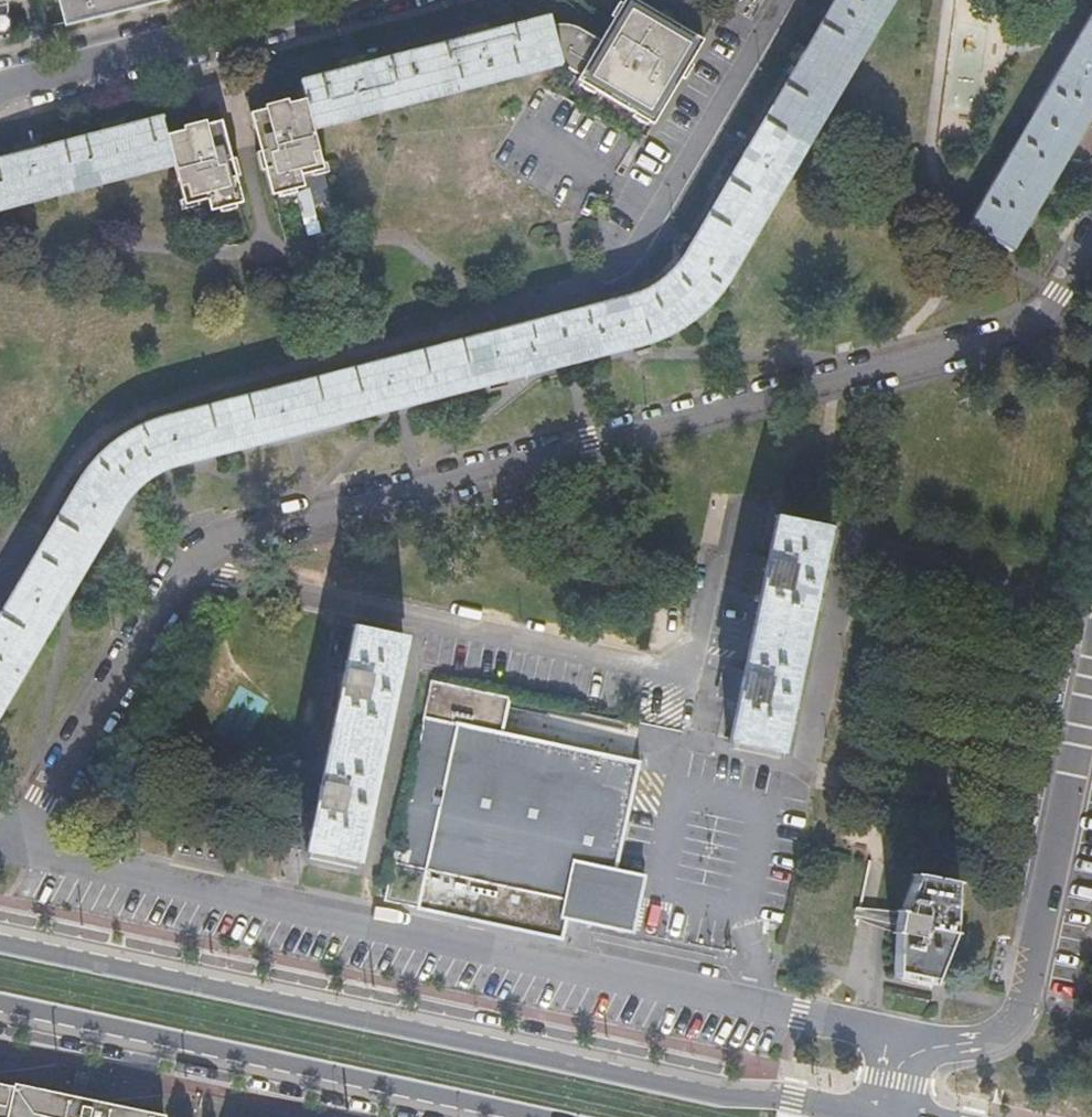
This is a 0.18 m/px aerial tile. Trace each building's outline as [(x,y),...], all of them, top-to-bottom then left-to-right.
[(152,421),(141,425),(120,437),(101,453),(86,471),(74,492),(0,617),(0,710),(121,501),(127,495),(143,481),(161,471),(181,464),(636,344),(638,344),(667,331),(693,313),(716,291),(735,265),(890,0),(833,0),(683,254),(682,256),(669,270),(654,283),(637,292),(619,298),(152,421)] [(20,39),(9,0),(0,0),(0,44),(20,39)] [(71,26),(168,1),(171,0),(64,0),(71,26)] [(305,97),(252,110),(274,198),(328,184),(313,128),(556,66),(655,124),(703,42),(630,0),(622,0),(596,42),(581,32),(573,29),(565,26),(558,25),(552,26),(548,27),(544,17),(302,81),(305,97)] [(1091,117),(1091,17),(970,227),(1013,251),(1091,117)] [(163,116),(0,159),(0,210),(175,164),(191,219),(244,206),(221,118),(167,131),(163,116)] [(779,754),(825,529),(775,519),(732,726),(728,744),(779,754)] [(354,863),(402,634),(355,624),(306,853),(354,863)] [(589,765),(592,752),(498,732),(490,730),(498,694),(430,679),(392,861),(472,879),(555,898),(588,905),(592,887),(610,891),(614,870),(635,775),(589,765)] [(506,696),(498,694),(490,730),(498,732),(506,696)] [(513,700),(507,728),(612,748),(616,726),(637,730),(638,724),(513,700)] [(635,775),(638,762),(592,752),(589,765),(635,775)] [(588,905),(620,912),(628,873),(614,870),(610,891),(592,887),(588,905)] [(900,935),(895,971),(935,979),(952,933),(956,882),(914,874),(903,911),(897,911),(893,932),(900,935)] [(548,930),(555,898),(472,879),(465,912),(548,930)] [(465,912),(464,916),(558,936),(563,914),(616,926),(620,912),(588,905),(555,898),(548,930),(465,912)] [(893,932),(897,911),(858,908),(856,919),(893,932)] [(935,979),(895,971),(895,978),(933,986),(935,979)] [(166,1116),(15,1085),(14,1088),(0,1085),(0,1116),(166,1116)]
